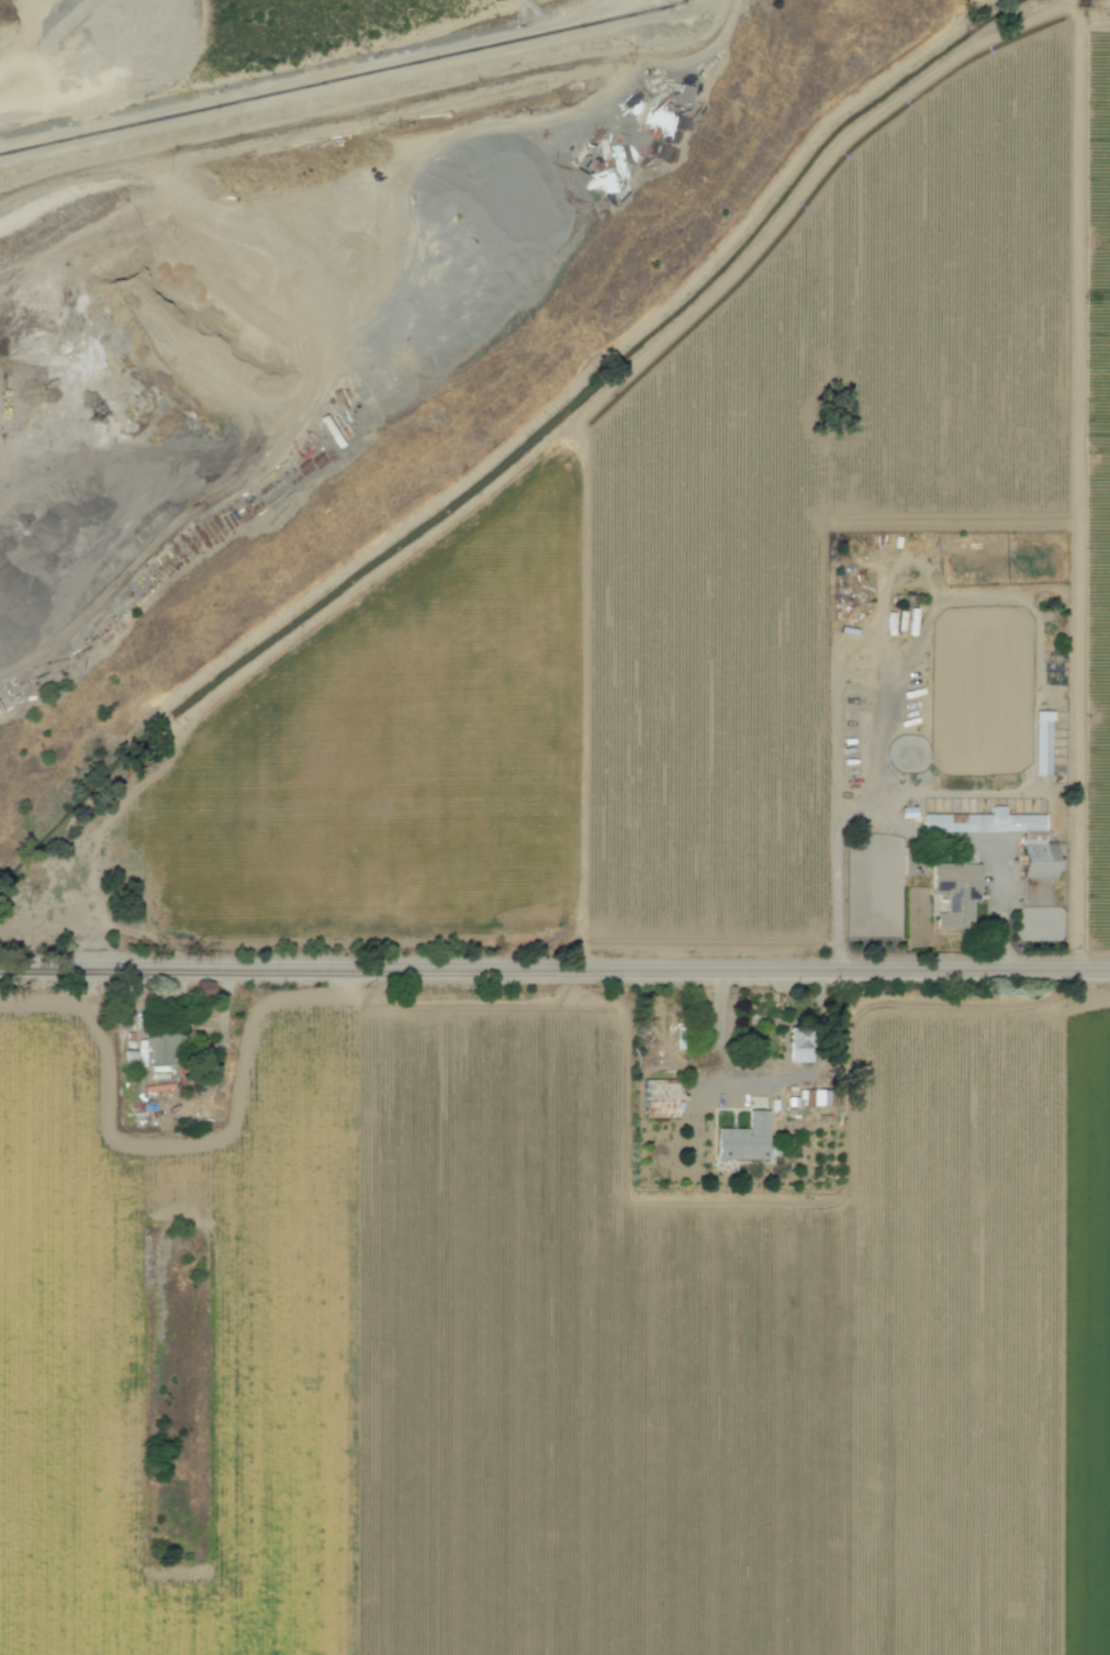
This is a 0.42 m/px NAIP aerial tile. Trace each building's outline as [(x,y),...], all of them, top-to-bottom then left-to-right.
[(1050,776),(1051,712),(1035,712),(1034,775),(1050,776)] [(923,832),(1023,831),(1023,879),(1058,878),(1057,843),(1046,843),(1046,814),(1005,815),(1005,806),(992,806),(992,815),(964,815),(964,823),(950,823),(949,815),(923,815),(923,832)] [(980,865),(932,864),(932,895),(945,896),(945,913),(937,913),(936,929),(973,929),(973,900),(979,901),(980,865)] [(790,1062),(810,1062),(811,1029),(791,1028),(790,1062)] [(151,1065),(179,1064),(178,1033),(146,1034),(147,1049),(151,1049),(151,1065)] [(680,1118),(679,1080),(644,1080),(644,1118),(680,1118)] [(718,1159),(768,1160),(769,1110),(749,1110),(749,1129),(719,1128),(718,1159)]
